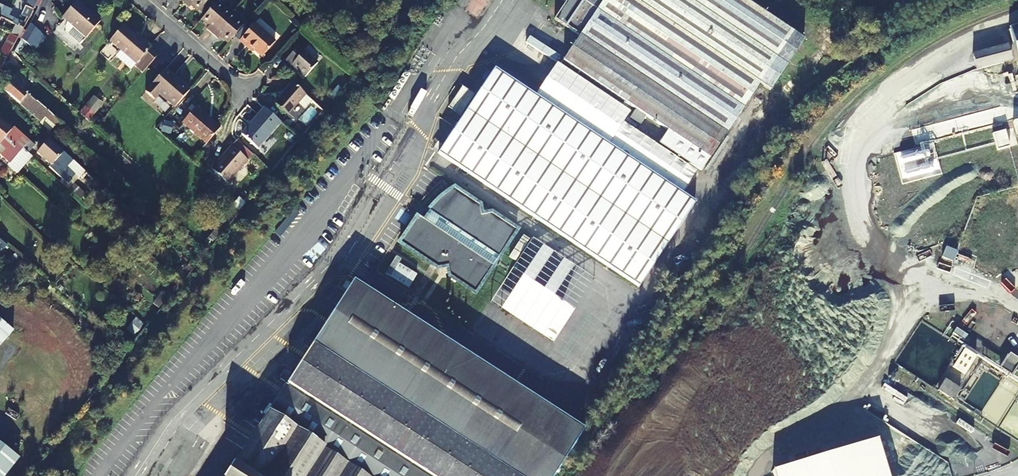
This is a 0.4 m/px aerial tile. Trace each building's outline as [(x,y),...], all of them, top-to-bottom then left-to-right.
[(26,7),(34,11),(38,0),(29,0),(26,7)] [(209,0),(186,0),(183,3),(189,8),(192,4),(200,11),(209,0)] [(466,10),(478,18),(489,0),(473,0),(466,10)] [(771,91),(804,40),(743,0),(566,0),(554,19),(580,37),(564,63),(636,112),(631,120),(641,126),(646,118),(667,133),(659,145),(701,172),(760,85),(771,91)] [(87,12),(77,2),(63,18),(68,22),(65,26),(65,30),(68,34),(80,45),(100,22),(92,15),(91,16),(87,13),(87,12)] [(212,34),(230,15),(217,3),(202,20),(209,26),(207,30),(212,34)] [(26,25),(11,18),(14,12),(4,7),(0,15),(0,19),(8,23),(23,30),(26,25)] [(229,42),(243,26),(230,15),(212,34),(218,39),(221,36),(229,42)] [(21,35),(23,30),(8,23),(6,28),(21,35)] [(26,44),(34,51),(43,41),(44,39),(29,25),(21,40),(26,44)] [(275,42),(255,25),(240,41),(246,47),(247,45),(261,57),(275,42)] [(141,41),(123,26),(110,41),(121,51),(116,56),(131,70),(135,66),(142,73),(157,56),(150,49),(151,47),(142,40),(141,41)] [(1009,31),(1011,39),(1017,64),(1017,28),(1009,31)] [(18,39),(10,35),(0,53),(0,57),(7,60),(18,39)] [(21,40),(14,53),(19,56),(26,44),(21,40)] [(53,68),(62,58),(43,41),(34,51),(53,68)] [(318,63),(299,46),(286,61),(305,77),(318,63)] [(1009,46),(972,56),(974,63),(976,71),(1012,61),(1009,46)] [(12,67),(17,59),(13,56),(8,64),(12,67)] [(813,68),(807,62),(800,70),(805,76),(813,68)] [(190,91),(165,70),(145,93),(154,101),(159,95),(174,108),(190,91)] [(640,288),(696,203),(497,71),(440,155),(640,288)] [(45,119),(57,130),(61,125),(36,102),(36,103),(11,82),(3,91),(41,123),(45,119)] [(276,103),(288,114),(298,103),(305,109),(312,100),(305,95),(293,83),(285,93),(286,94),(282,99),(280,98),(276,103)] [(79,112),(88,121),(104,104),(94,95),(79,112)] [(309,126),(323,110),(313,101),(299,117),(309,126)] [(195,108),(182,123),(207,144),(220,129),(195,108)] [(242,135),(258,149),(280,122),(265,109),(242,135)] [(9,165),(12,161),(22,150),(23,150),(29,142),(18,131),(4,120),(0,117),(0,157),(9,165)] [(171,138),(159,126),(156,130),(168,141),(171,138)] [(74,175),(57,160),(63,153),(49,140),(37,155),(50,167),(49,168),(66,184),(74,175)] [(28,154),(34,147),(29,142),(23,150),(28,154)] [(220,159),(222,161),(214,171),(228,183),(248,161),(232,146),(220,159)] [(22,150),(12,161),(21,170),(31,158),(28,154),(23,150),(22,150)] [(480,216),(478,208),(452,190),(426,216),(423,220),(418,217),(400,246),(436,269),(445,267),(447,275),(475,293),(516,233),(486,213),(480,216)] [(208,245),(219,232),(216,229),(205,242),(208,245)] [(553,344),(593,283),(533,244),(493,304),(553,344)] [(942,256),(953,261),(957,252),(946,247),(942,256)] [(410,286),(416,272),(397,264),(391,278),(410,286)] [(353,283),(313,344),(513,474),(516,475),(555,475),(583,431),(353,283)] [(12,331),(0,321),(0,345),(12,331)] [(313,344),(269,412),(366,475),(511,475),(513,474),(313,344)] [(553,357),(564,366),(571,357),(560,349),(553,357)] [(965,352),(954,368),(965,376),(976,359),(965,352)] [(1001,370),(1011,377),(1017,367),(1017,360),(1010,355),(1001,370)] [(945,382),(939,392),(954,401),(960,391),(945,382)] [(269,412),(227,475),(366,475),(269,412)] [(19,458),(0,443),(0,475),(4,475),(19,458)] [(776,472),(778,475),(891,475),(882,443),(776,472)]
